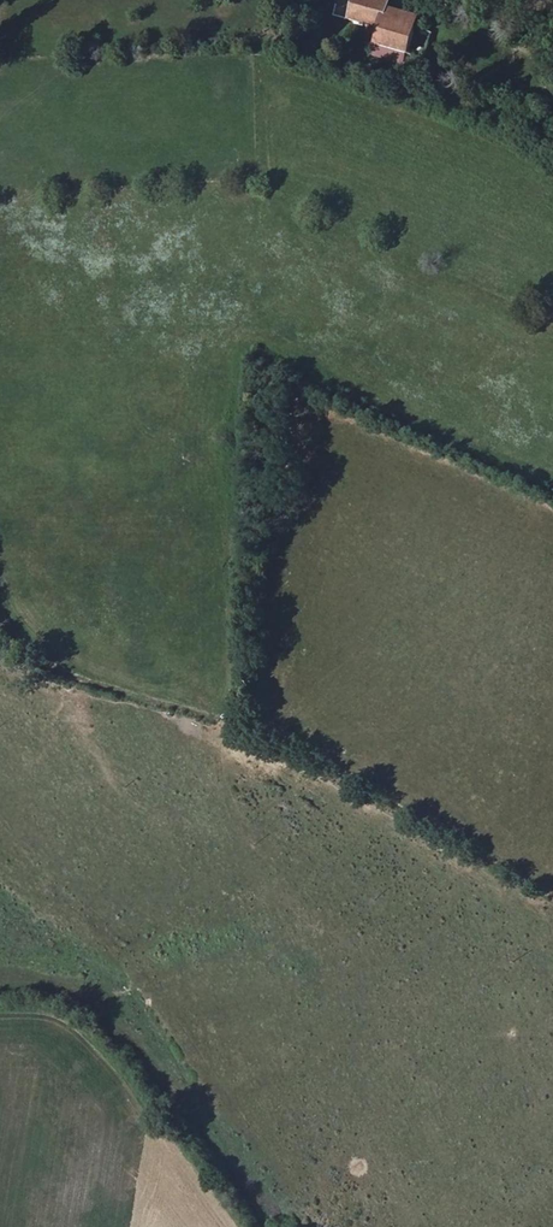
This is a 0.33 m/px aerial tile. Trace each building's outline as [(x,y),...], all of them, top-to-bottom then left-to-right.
[(382,0),(356,0),(350,21),(373,28),(369,43),(379,45),(376,55),(406,63),(409,54),(428,59),(436,31),(385,17),(390,2),(382,0)]
